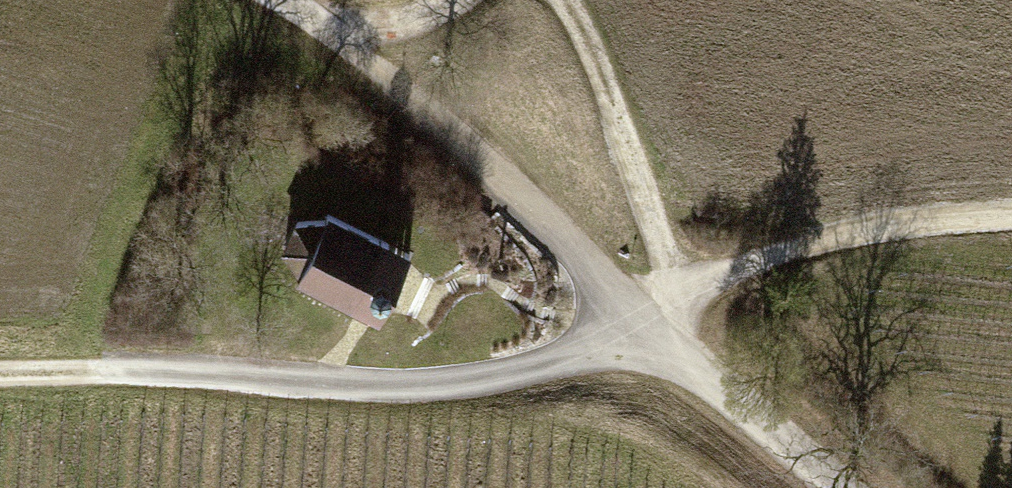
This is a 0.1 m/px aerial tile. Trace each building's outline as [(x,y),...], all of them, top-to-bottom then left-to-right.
[(409,250),(307,193),(282,205),(277,217),(272,230),(273,254),(375,310),(379,303),(409,250)]
